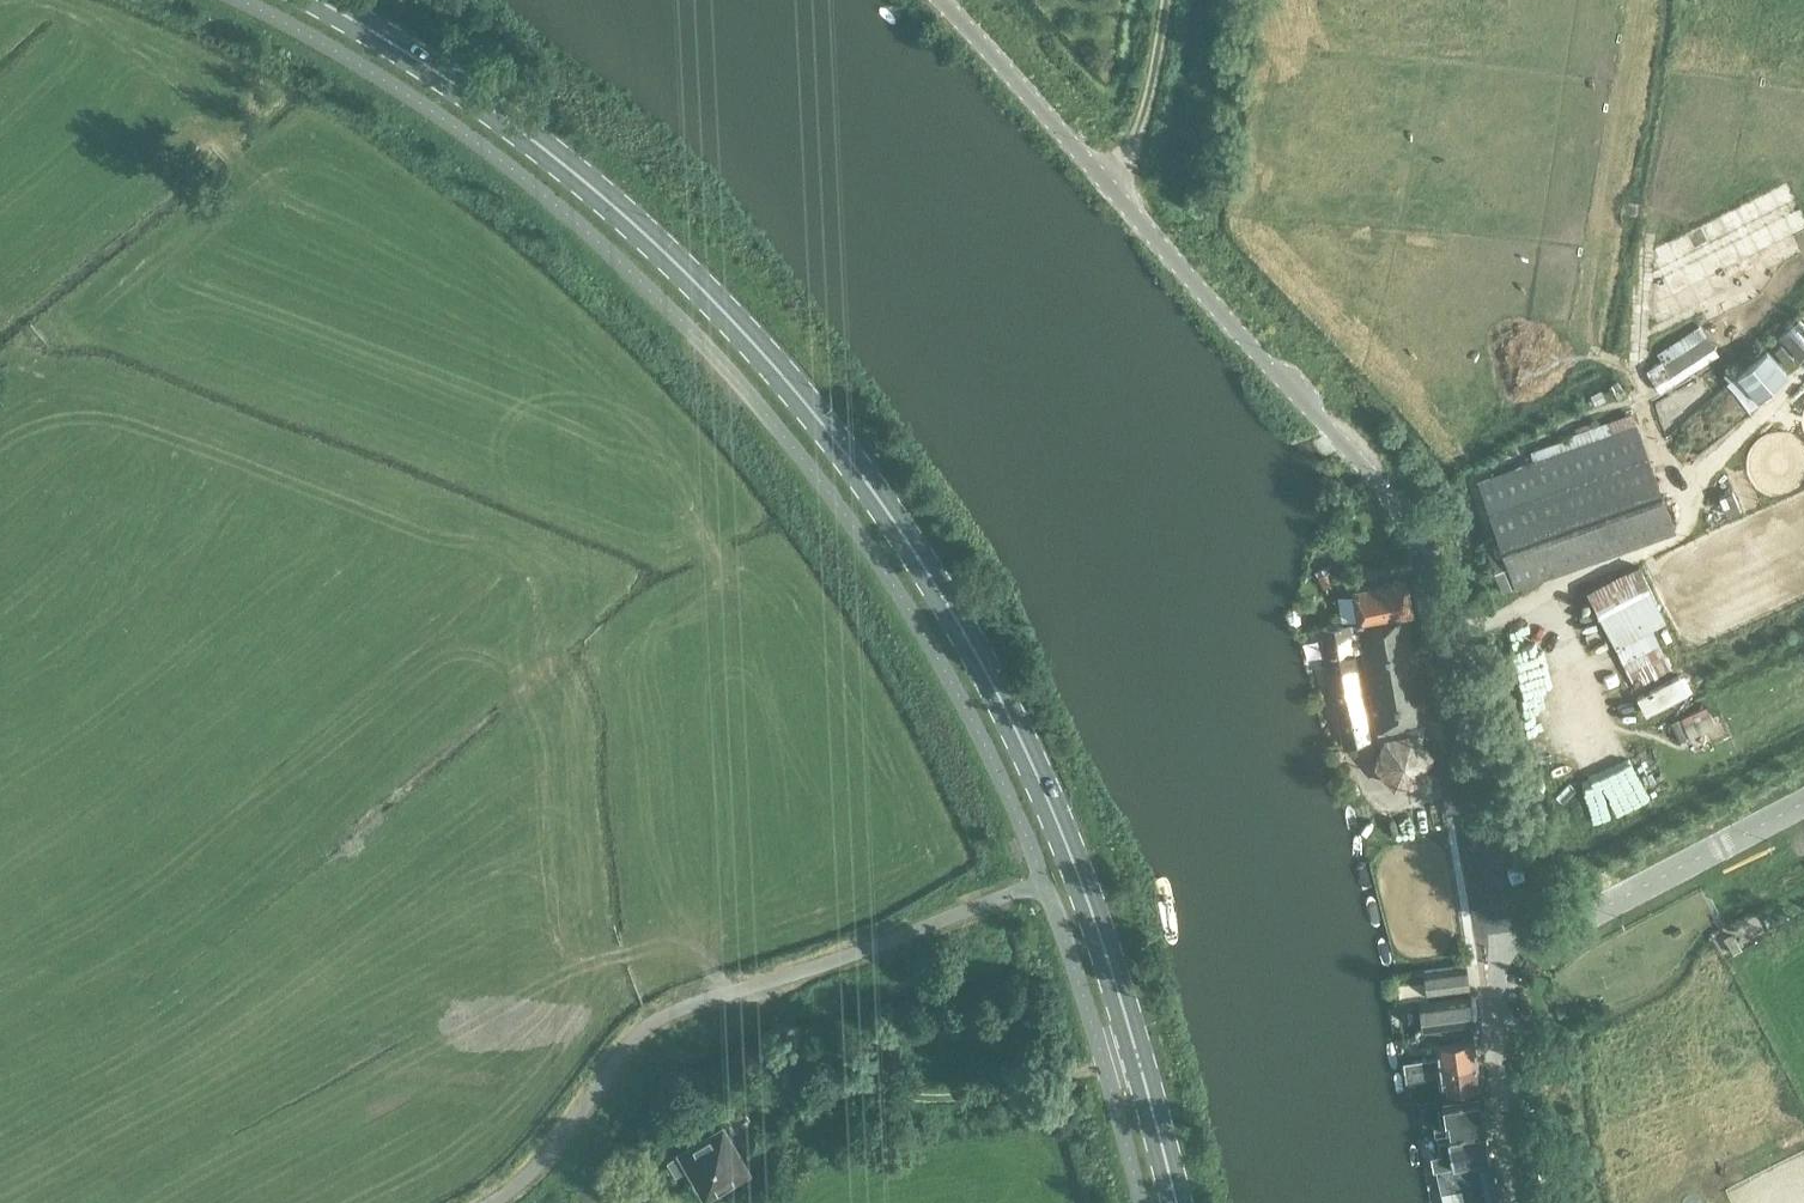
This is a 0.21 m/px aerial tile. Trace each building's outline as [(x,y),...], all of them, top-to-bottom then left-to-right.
[(1801,354),(1803,351),(1803,322),(1799,317),(1781,334),(1801,354)] [(1659,391),(1718,353),(1707,336),(1649,374),(1659,391)] [(1758,398),(1787,373),(1766,350),(1727,385),(1749,410),(1760,401),(1758,398)] [(1675,528),(1648,455),(1633,414),(1531,451),(1534,460),(1479,480),(1497,530),(1516,584),(1675,528)] [(1745,509),(1735,491),(1717,501),(1727,519),(1745,509)] [(1516,584),(1497,530),(1483,535),(1502,590),(1516,584)] [(1666,622),(1637,565),(1587,590),(1629,673),(1665,656),(1651,629),(1666,622)] [(1358,622),(1376,730),(1389,728),(1406,725),(1425,721),(1406,614),(1413,613),(1407,579),(1352,589),(1358,622)] [(1376,730),(1358,622),(1321,629),(1330,680),(1342,742),(1370,737),(1369,731),(1376,730)] [(1671,725),(1680,742),(1715,724),(1707,707),(1671,725)] [(1406,725),(1389,728),(1376,756),(1394,780),(1427,776),(1437,752),(1434,742),(1406,725)] [(1474,1021),(1470,993),(1466,964),(1424,970),(1428,998),(1414,1000),(1419,1038),(1464,1032),(1466,1031),(1465,1022),(1474,1021)] [(1476,1058),(1473,1036),(1465,1037),(1464,1032),(1419,1038),(1416,1039),(1418,1047),(1434,1044),(1436,1056),(1403,1062),(1405,1071),(1476,1058)] [(1480,1084),(1476,1058),(1405,1071),(1406,1080),(1440,1074),(1443,1093),(1477,1087),(1476,1084),(1480,1084)] [(1486,1125),(1483,1104),(1480,1104),(1478,1090),(1477,1090),(1477,1087),(1443,1093),(1444,1094),(1419,1099),(1423,1121),(1433,1119),(1435,1132),(1438,1131),(1439,1135),(1485,1128),(1484,1125),(1486,1125)] [(712,1133),(708,1125),(699,1129),(704,1138),(712,1133)] [(712,1133),(704,1138),(682,1150),(682,1151),(669,1158),(677,1171),(690,1163),(694,1170),(688,1173),(691,1179),(697,1175),(706,1191),(746,1167),(723,1127),(712,1133)] [(1491,1156),(1486,1131),(1485,1131),(1485,1128),(1439,1135),(1442,1153),(1431,1155),(1434,1167),(1435,1167),(1435,1169),(1490,1158),(1490,1156),(1491,1156)] [(1495,1159),(1491,1160),(1490,1158),(1435,1169),(1437,1179),(1459,1174),(1466,1202),(1505,1202),(1495,1159)]
